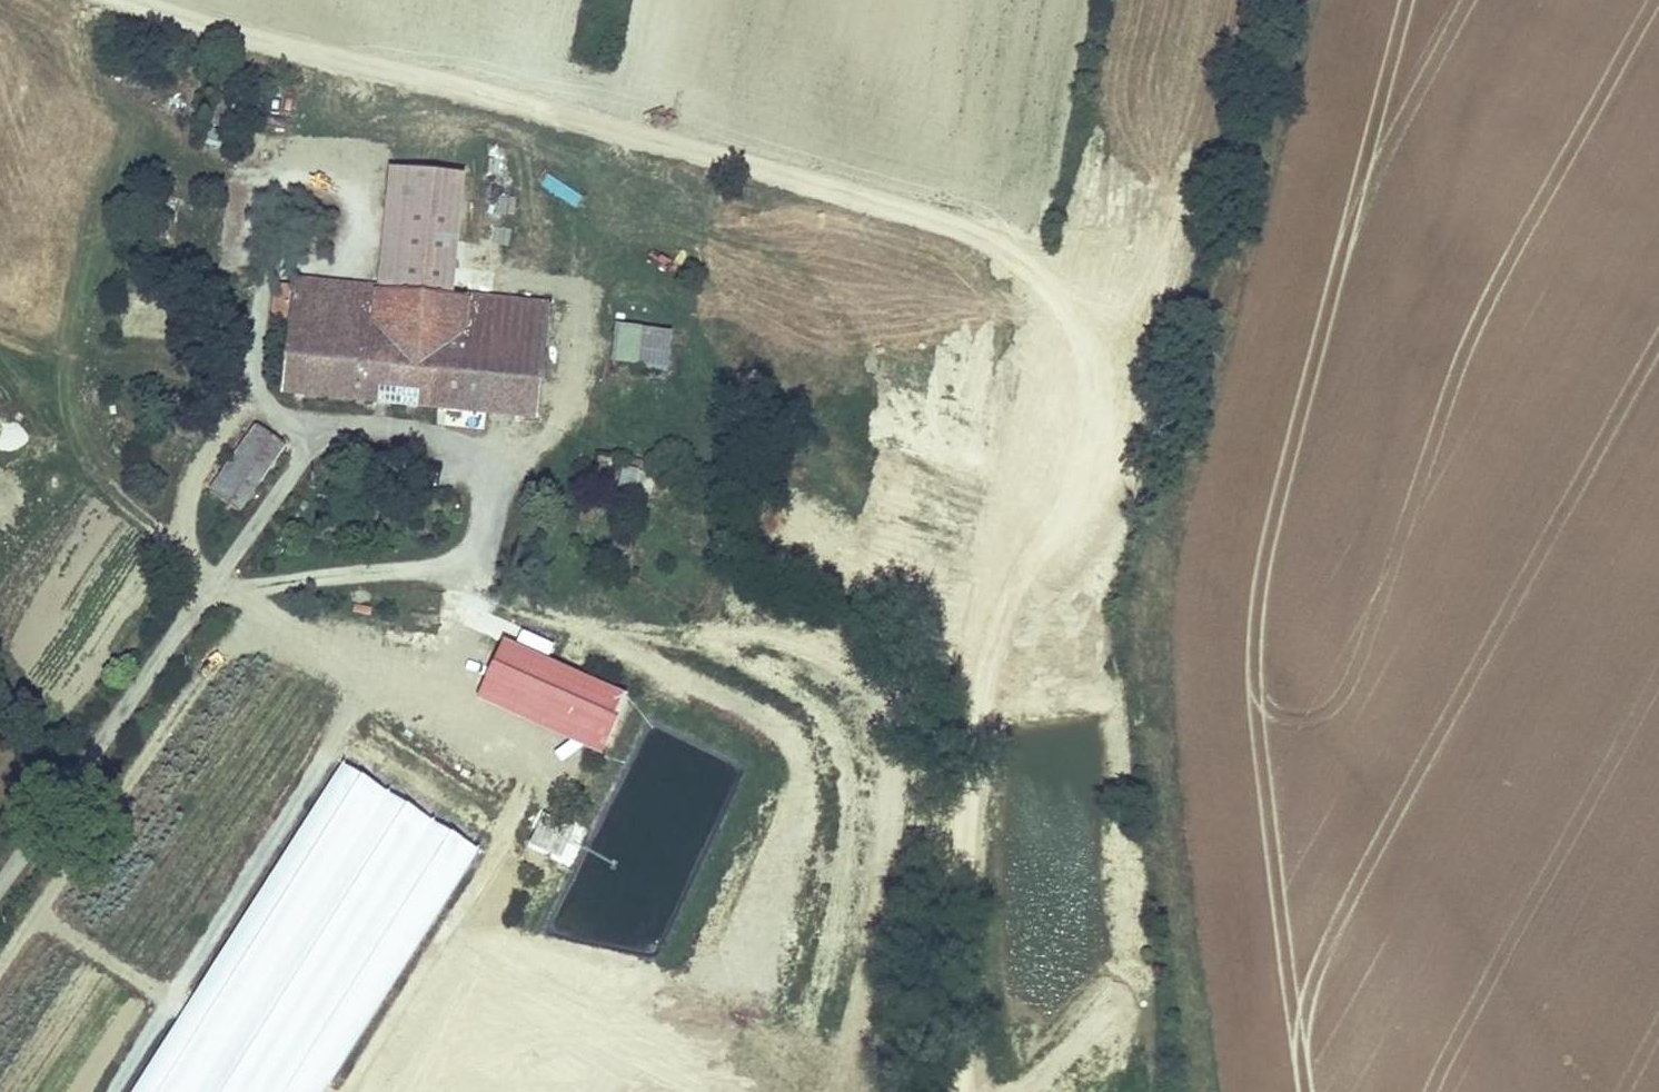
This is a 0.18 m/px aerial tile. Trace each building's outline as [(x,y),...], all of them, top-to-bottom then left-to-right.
[(394,158),(381,284),(456,292),(469,165),(394,158)] [(289,318),(369,326),(374,284),(294,276),(289,318)] [(289,318),(282,388),(487,409),(491,366),(460,363),(467,293),(456,292),(381,284),(374,284),(369,326),(289,318)] [(552,302),(467,293),(460,363),(491,366),(487,409),(540,414),(552,302)] [(652,322),(618,318),(614,358),(648,362),(652,322)] [(212,487),(243,509),(290,441),(258,419),(212,487)]
